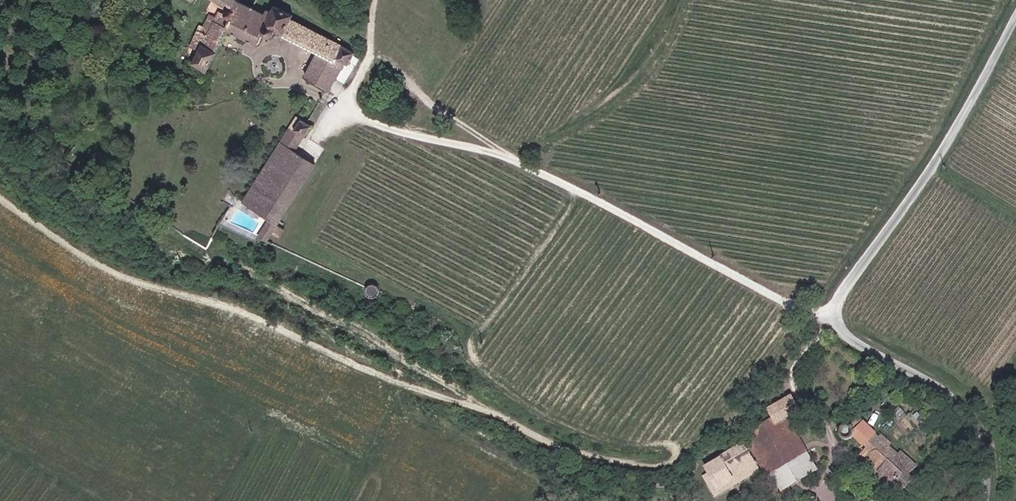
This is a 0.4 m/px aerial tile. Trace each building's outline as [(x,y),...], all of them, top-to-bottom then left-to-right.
[(225,5),(222,11),(218,8),(213,16),(207,14),(199,28),(206,34),(191,60),(204,66),(229,23),(264,43),(271,31),(275,31),(278,30),(282,27),(318,48),(304,75),(325,86),(341,60),(346,62),(354,50),(287,14),(289,11),(270,0),(266,6),(260,2),(256,8),(243,0),(216,0),(225,5)] [(295,125),(299,127),(305,130),(310,121),(299,116),(295,125)] [(299,127),(295,125),(247,197),(272,213),(269,219),(278,224),(313,167),(291,154),(295,148),(288,145),(299,127)] [(288,145),(295,148),(305,130),(299,127),(288,145)] [(316,162),(295,148),(291,154),(313,167),(316,162)] [(278,224),(269,219),(262,231),(271,236),(278,224)] [(384,282),(383,279),(380,275),(376,273),(372,274),(369,275),(366,278),(365,280),(364,284),(367,288),(372,292),(376,293),(379,292),(382,289),(384,286),(384,282)] [(793,461),(805,453),(786,420),(795,413),(785,396),(762,410),(767,420),(789,463),(793,461)] [(785,466),(789,463),(767,420),(741,435),(746,442),(717,459),(718,461),(704,470),(715,489),(732,479),(730,473),(755,459),(768,477),(785,466)] [(841,427),(834,427),(831,428),(829,431),(828,435),(828,438),(831,441),(833,443),(837,444),(840,443),(844,440),(845,436),(845,432),(843,429),(841,427)] [(877,476),(888,484),(892,478),(901,485),(908,475),(902,470),(908,462),(888,448),(885,452),(860,435),(851,449),(855,452),(853,456),(857,460),(856,462),(877,476)] [(793,461),(803,479),(816,470),(805,453),(793,461)] [(785,466),(796,483),(803,479),(793,461),(789,463),(785,466)] [(785,466),(768,477),(771,481),(780,495),(796,483),(785,466)] [(894,495),(901,485),(892,478),(888,484),(877,476),(872,482),(883,490),(885,488),(894,495)] [(780,495),(771,481),(763,487),(773,500),(780,495)]
